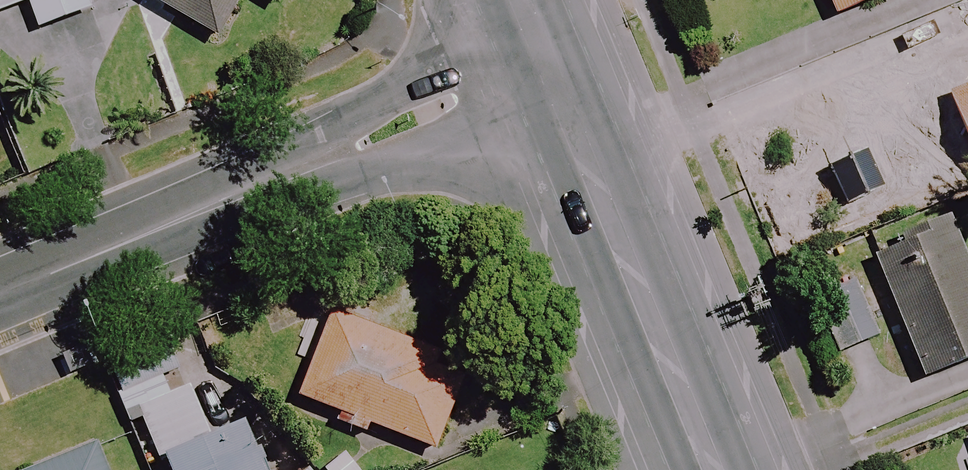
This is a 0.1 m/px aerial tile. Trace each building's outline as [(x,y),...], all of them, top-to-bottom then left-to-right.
[(83,0),(0,0),(0,13),(25,3),(36,32),(87,12),(83,0)] [(216,42),(239,0),(142,0),(216,42)] [(873,0),(824,0),(831,17),(873,0)] [(967,178),(967,119),(939,51),(859,85),(909,203),(967,178)] [(869,252),(918,380),(967,361),(967,281),(945,222),(869,252)] [(834,354),(878,337),(857,281),(812,298),(834,354)] [(296,397),(328,410),(323,422),(363,438),(368,426),(430,452),(460,378),(435,368),(439,357),(357,323),(352,334),(326,323),(296,397)] [(184,388),(136,410),(164,469),(258,469),(238,426),(208,440),(184,388)] [(35,469),(104,469),(94,446),(35,469)]
